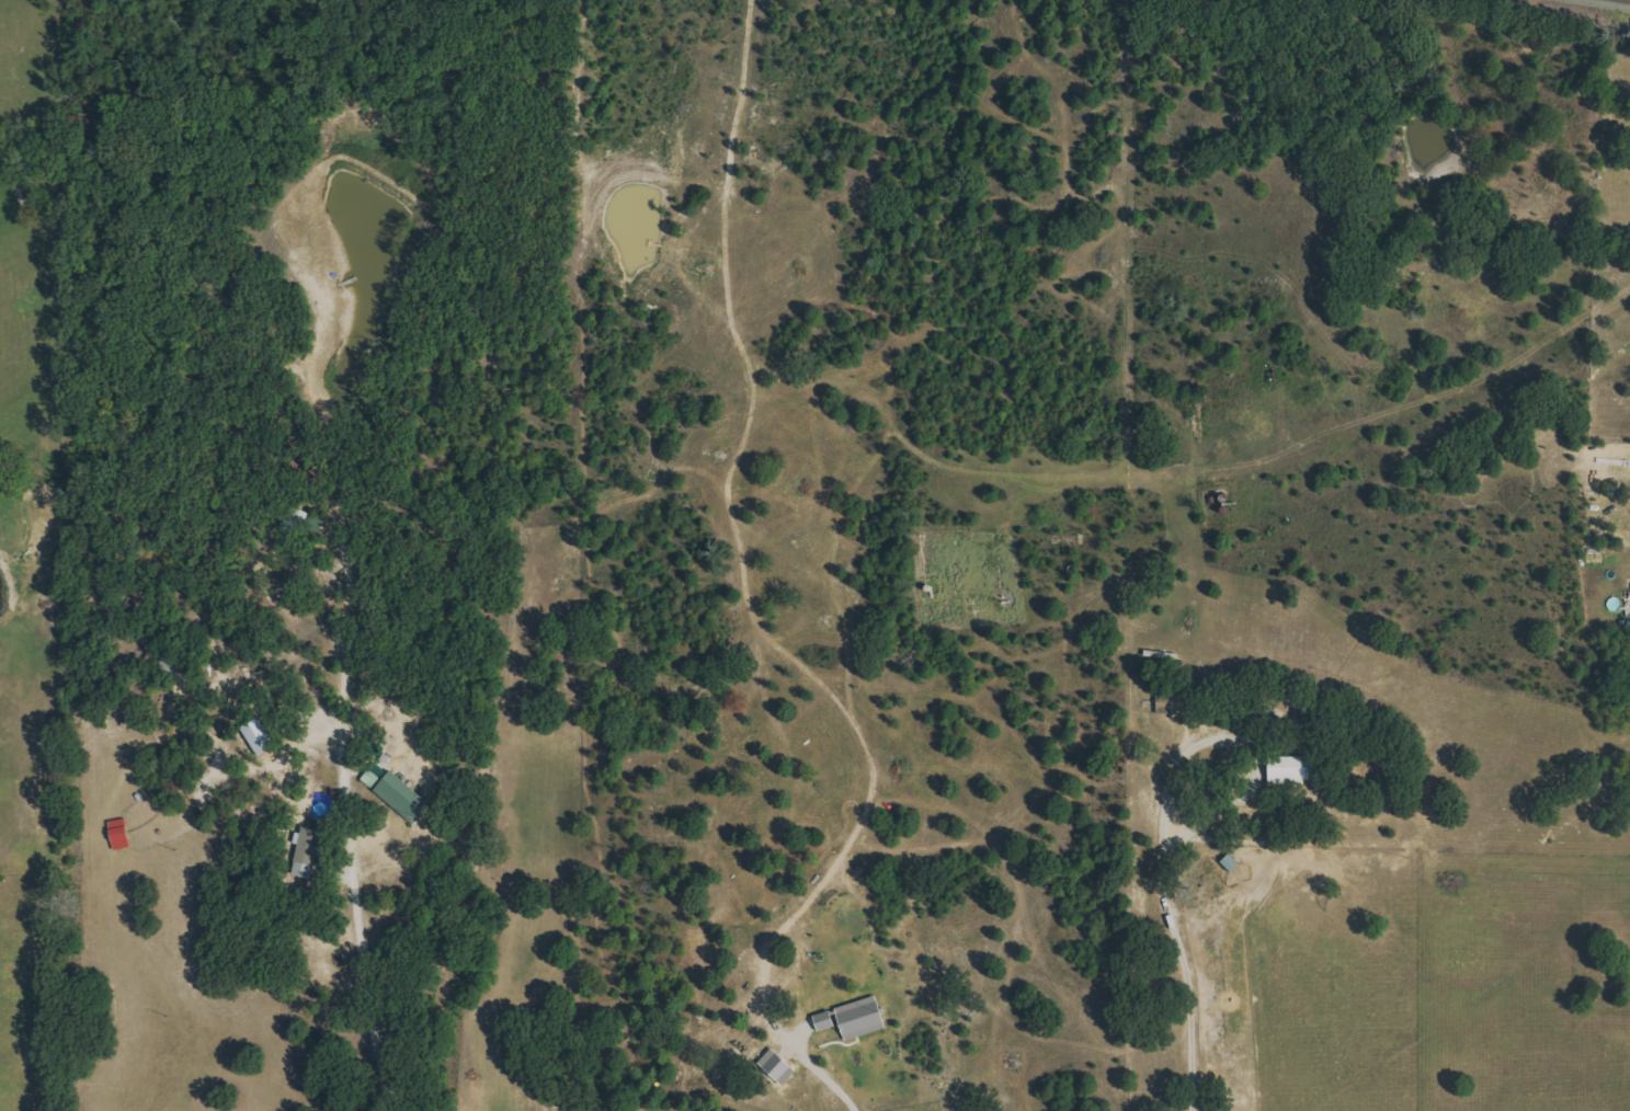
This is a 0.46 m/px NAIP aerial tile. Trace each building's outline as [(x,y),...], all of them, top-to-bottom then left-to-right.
[(300,539),(311,513),(292,505),(281,531),(300,539)] [(1176,712),(1176,697),(1158,697),(1159,713),(1176,712)] [(244,728),(261,757),(279,747),(262,717),(244,728)] [(1319,755),(1273,757),(1273,784),(1309,783),(1309,779),(1320,779),(1319,755)] [(376,792),(415,822),(432,801),(393,771),(376,792)] [(319,865),(323,829),(303,827),(300,863),(319,865)] [(1242,864),(1232,854),(1223,863),(1233,873),(1242,864)] [(890,1029),(881,996),(839,1008),(848,1041),(890,1029)] [(822,1032),(840,1027),(835,1011),(817,1016),(822,1032)] [(800,1071),(775,1048),(761,1063),(786,1086),(800,1071)]
